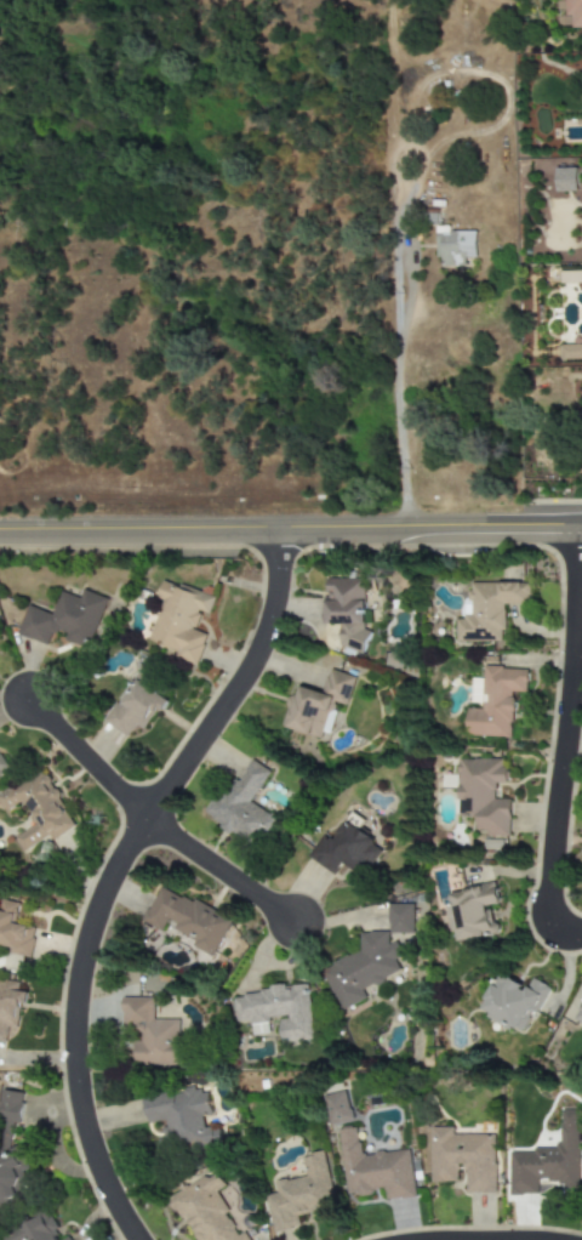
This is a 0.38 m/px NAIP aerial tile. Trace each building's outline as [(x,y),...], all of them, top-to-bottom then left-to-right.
[(565,17),(571,17),(572,29),(581,28),(581,0),(565,0),(565,17)] [(576,168),(555,169),(556,192),(576,191),(576,168)] [(476,258),(475,231),(449,232),(449,226),(436,227),(437,267),(465,266),(465,259),(476,258)] [(581,282),(581,272),(562,272),(561,282),(581,282)] [(581,359),(581,345),(561,345),(561,360),(581,359)] [(364,579),(325,578),(325,596),(324,596),(324,624),(340,624),(338,648),(366,649),(366,630),(363,630),(364,579)] [(214,597),(161,580),(155,602),(160,603),(147,645),(198,661),(206,634),(194,630),(199,613),(208,616),(214,597)] [(455,642),(503,641),(503,604),(529,604),(529,582),(464,582),(464,619),(455,619),(455,642)] [(17,635),(47,646),(52,631),(65,636),(64,641),(87,649),(105,598),(82,590),(79,598),(60,591),(52,614),(27,605),(17,635)] [(464,735),(512,736),(513,692),(526,692),(526,669),(483,667),(481,678),(470,678),(469,703),(479,703),(479,709),(466,709),(464,735)] [(354,676),(327,669),(320,692),(299,686),(296,698),(290,695),(280,724),(326,739),(337,703),(344,705),(354,676)] [(103,721),(127,737),(135,725),(142,729),(155,710),(161,714),(171,699),(135,675),(103,721)] [(8,769),(0,755),(0,774),(8,769)] [(250,803),(269,770),(246,757),(209,819),(251,844),(260,829),(270,835),(279,820),(250,803)] [(509,835),(509,800),(496,800),(497,784),(508,784),(508,768),(501,768),(501,760),(457,758),(457,817),(477,817),(477,835),(509,835)] [(5,813),(20,804),(34,826),(14,838),(23,852),(49,836),(52,841),(76,826),(39,768),(0,793),(0,805),(5,813)] [(307,859),(335,874),(340,864),(364,877),(381,844),(341,823),(331,841),(320,835),(307,859)] [(231,921),(161,885),(142,921),(162,931),(166,925),(194,939),(191,946),(212,957),(231,921)] [(449,891),(450,905),(444,906),(447,933),(455,932),(456,940),(495,935),(491,905),(497,904),(495,885),(449,891)] [(34,928),(14,925),(18,903),(0,900),(0,944),(8,946),(6,955),(30,958),(34,928)] [(413,904),(388,905),(388,933),(413,933),(413,904)] [(359,933),(360,951),(320,968),(340,1012),(365,1001),(364,989),(399,972),(394,960),(399,957),(393,943),(387,943),(387,932),(359,933)] [(547,986),(530,977),(525,986),(498,972),(478,1012),(521,1035),(547,986)] [(6,1042),(7,1027),(16,1029),(19,1005),(26,1006),(27,992),(16,991),(17,982),(0,981),(0,1042),(6,1042)] [(313,1040),(307,984),(270,987),(270,992),(233,996),(235,1023),(251,1022),(252,1036),(269,1034),(268,1019),(279,1018),(281,1043),(313,1040)] [(152,997),(121,998),(121,1026),(134,1026),(135,1066),(182,1066),(181,1020),(152,1020),(152,997)] [(574,1020),(581,1024),(581,1003),(574,1020)] [(142,1097),(148,1124),(162,1121),(169,1154),(211,1145),(205,1114),(211,1113),(207,1092),(197,1094),(195,1086),(142,1097)] [(22,1145),(16,1144),(13,1131),(14,1124),(19,1123),(24,1094),(2,1089),(0,1098),(0,1209),(2,1210),(24,1203),(31,1171),(22,1145)] [(321,1096),(330,1126),(352,1120),(343,1090),(321,1096)] [(509,1194),(536,1194),(536,1184),(576,1184),(577,1109),(558,1109),(558,1150),(509,1150),(509,1194)] [(430,1182),(457,1182),(457,1165),(464,1165),(464,1193),(495,1193),(493,1134),(452,1134),(452,1126),(430,1127),(430,1182)] [(338,1130),(346,1195),(383,1191),(384,1200),(413,1198),(409,1149),(360,1154),(358,1127),(338,1130)] [(272,1232),(299,1227),(297,1216),(309,1213),(309,1216),(335,1211),(325,1153),(301,1156),(304,1176),(274,1182),(275,1193),(266,1195),(272,1232)] [(173,1194),(190,1239),(249,1239),(246,1232),(234,1236),(212,1179),(173,1194)] [(54,1231),(56,1230),(49,1214),(3,1234),(6,1239),(58,1239),(54,1231)]
